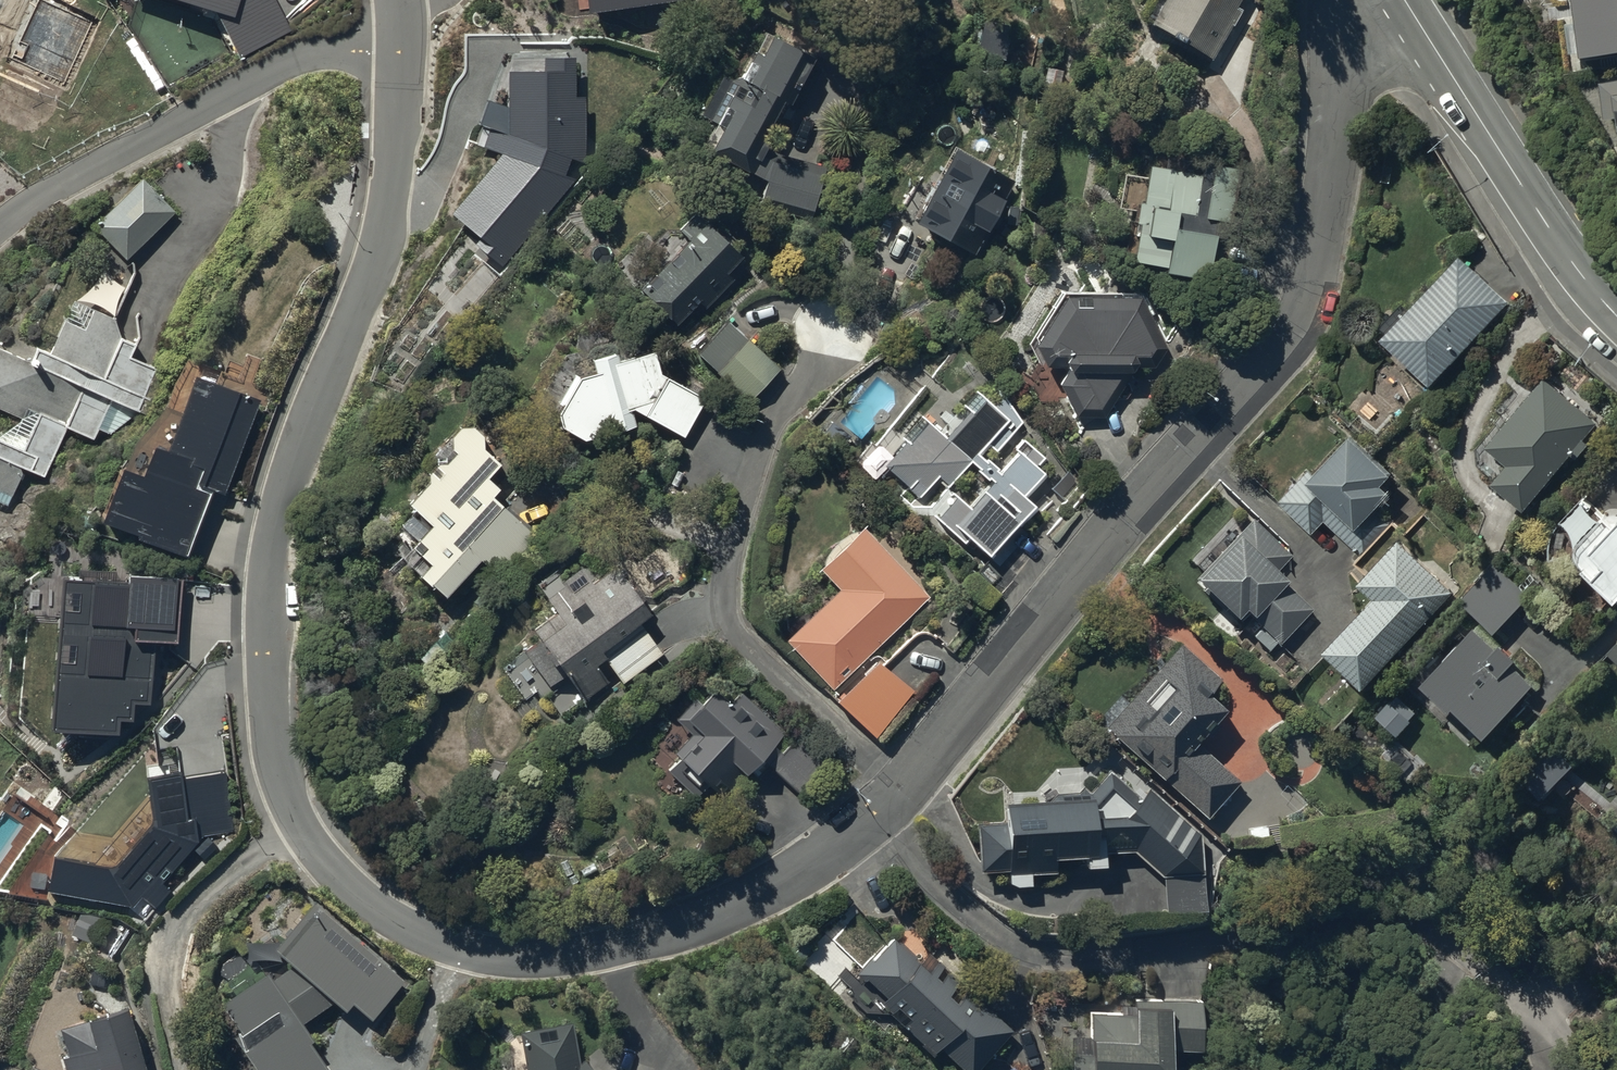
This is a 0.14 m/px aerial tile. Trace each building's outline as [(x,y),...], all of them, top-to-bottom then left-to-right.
[(1211,60),(1247,0),(1162,0),(1149,22),(1211,60)] [(1581,54),(1616,49),(1616,0),(1573,0),(1581,54)] [(817,57),(764,30),(740,82),(724,73),(701,114),(717,123),(704,147),(766,180),(757,211),(809,227),(826,167),(766,150),(771,140),(765,137),(784,101),(792,105),(817,57)] [(1600,80),(1605,118),(1616,116),(1616,122),(1616,78),(1600,80)] [(901,208),(919,218),(916,224),(976,256),(1016,181),(956,149),(936,186),(917,177),(901,208)] [(1160,272),(1208,281),(1219,221),(1231,223),(1241,170),(1165,155),(1163,168),(1147,165),(1140,202),(1136,201),(1132,222),(1137,223),(1130,260),(1161,266),(1160,272)] [(145,178),(93,225),(124,259),(176,212),(145,178)] [(745,254),(694,209),(677,227),(689,239),(653,278),(648,273),(635,287),(678,324),(699,302),(707,309),(734,279),(728,273),(745,254)] [(1509,301),(1459,253),(1409,307),(1403,301),(1380,325),(1386,331),(1382,336),(1432,383),(1509,301)] [(1141,293),(1060,293),(1031,339),(1035,341),(1032,345),(1043,367),(1060,366),(1065,370),(1056,382),(1076,417),(1104,418),(1132,368),(1155,368),(1167,348),(1162,340),(1165,339),(1141,293)] [(7,506),(23,469),(44,478),(65,430),(93,442),(99,428),(111,434),(134,416),(135,415),(146,420),(166,374),(137,361),(146,341),(123,331),(126,324),(73,300),(51,348),(39,342),(31,360),(23,356),(22,359),(0,349),(0,409),(22,419),(3,434),(0,433),(0,502),(7,506)] [(779,369),(747,338),(714,372),(747,403),(779,369)] [(706,398),(662,374),(656,350),(619,359),(618,353),(593,360),(596,372),(580,376),(560,410),(563,428),(588,442),(610,418),(613,432),(654,424),(655,421),(684,437),(706,398)] [(260,399),(195,376),(193,382),(186,380),(175,410),(178,411),(167,443),(150,437),(145,449),(150,451),(142,473),(122,465),(100,526),(128,536),(125,543),(187,566),(214,489),(225,493),(260,399)] [(1596,422),(1543,377),(1486,444),(1508,463),(1493,480),(1525,508),(1571,453),(1575,455),(1586,442),(1583,438),(1596,422)] [(990,554),(1034,503),(1024,496),(1041,476),(1044,473),(1036,466),(1044,457),(1026,441),(1017,451),(1020,454),(1001,476),(996,471),(999,468),(988,459),(986,461),(978,453),(987,442),(997,451),(1022,422),(1006,398),(1004,396),(995,406),(978,392),(964,408),(970,413),(947,440),(929,423),(910,444),(907,442),(885,467),(920,497),(938,477),(949,486),(971,461),(980,469),(978,471),(994,484),(972,509),(959,497),(939,520),(964,542),(969,535),(990,554)] [(430,563),(419,574),(443,599),(482,560),(498,577),(536,540),(493,497),(501,489),(496,484),(500,479),(493,472),(502,464),(484,446),(485,445),(485,443),(485,442),(485,441),(484,439),(484,438),(484,437),(483,435),(482,434),(481,433),(481,432),(480,431),(478,430),(477,429),(476,428),(475,428),(473,427),(472,427),(471,427),(469,427),(468,427),(466,427),(465,427),(464,427),(462,428),(461,428),(460,429),(459,430),(458,431),(457,432),(456,433),(455,434),(454,435),(454,437),(453,438),(453,439),(452,441),(452,442),(452,444),(452,445),(453,446),(453,448),(454,449),(454,450),(455,452),(456,453),(447,463),(437,463),(430,470),(430,481),(408,504),(413,510),(400,523),(418,540),(413,545),(430,563)] [(1394,472),(1352,433),(1314,474),(1309,470),(1279,502),(1313,533),(1325,520),(1363,555),(1394,521),(1377,506),(1392,490),(1384,483),(1394,472)] [(1614,526),(1582,497),(1558,525),(1577,542),(1568,554),(1616,597),(1616,522),(1614,526)] [(1290,555),(1252,518),(1195,577),(1235,617),(1243,609),(1262,627),(1254,636),(1270,651),(1313,607),(1275,571),(1290,555)] [(786,639),(833,689),(930,597),(864,527),(821,568),(840,588),(786,639)] [(1453,593),(1397,539),(1357,581),(1374,598),(1325,649),(1364,686),(1453,593)] [(651,613),(615,567),(593,584),(573,558),(538,586),(558,611),(534,630),(542,640),(525,654),(551,688),(566,676),(586,702),(617,679),(622,686),(665,653),(641,622),(651,613)] [(1530,597),(1492,560),(1456,598),(1495,634),(1530,597)] [(1496,646),(1472,625),(1421,683),(1450,708),(1454,703),(1488,732),(1533,681),(1511,662),(1516,657),(1499,642),(1496,646)] [(1136,694),(1105,727),(1128,748),(1132,744),(1142,753),(1139,757),(1206,817),(1240,780),(1195,739),(1223,708),(1207,693),(1220,679),(1181,644),(1156,672),(1154,669),(1134,691),(1136,694)] [(878,660),(837,701),(877,738),(917,694),(878,660)] [(792,738),(743,690),(729,704),(716,690),(705,701),(699,695),(675,719),(691,735),(674,752),(679,757),(668,769),(696,796),(708,784),(721,797),(745,773),(752,781),(768,764),(798,793),(827,764),(797,734),(792,738)] [(1202,836),(1149,788),(1139,797),(1110,772),(1091,792),(1091,795),(1058,796),(1058,803),(1003,803),(1004,824),(976,824),(977,871),(1007,871),(1008,888),(1032,887),(1032,872),(1065,872),(1064,856),(1085,856),(1085,866),(1086,866),(1103,866),(1103,852),(1135,852),(1163,877),(1164,913),(1205,911),(1202,836)] [(315,904),(275,950),(293,965),(273,979),(270,973),(222,1007),(239,1031),(232,1036),(256,1069),(330,1069),(310,1041),(315,1038),(303,1021),(334,1000),(347,1010),(352,1003),(372,1019),(405,980),(315,904)] [(1012,1030),(968,990),(965,994),(956,986),(962,980),(929,952),(921,961),(893,937),(874,960),(871,958),(856,976),(867,985),(869,983),(886,997),(880,1004),(924,1042),(921,1045),(933,1056),(940,1048),(965,1069),(977,1069),(1012,1030)] [(1200,1000),(1132,999),(1132,1014),(1091,1014),(1091,1039),(1075,1039),(1075,1052),(1072,1052),(1072,1069),(1166,1069),(1167,1049),(1200,1049),(1200,1000)] [(127,1006),(60,1028),(68,1056),(63,1057),(67,1069),(146,1069),(127,1006)] [(586,1061),(580,1066),(572,1022),(522,1033),(528,1069),(592,1069),(586,1061)]
